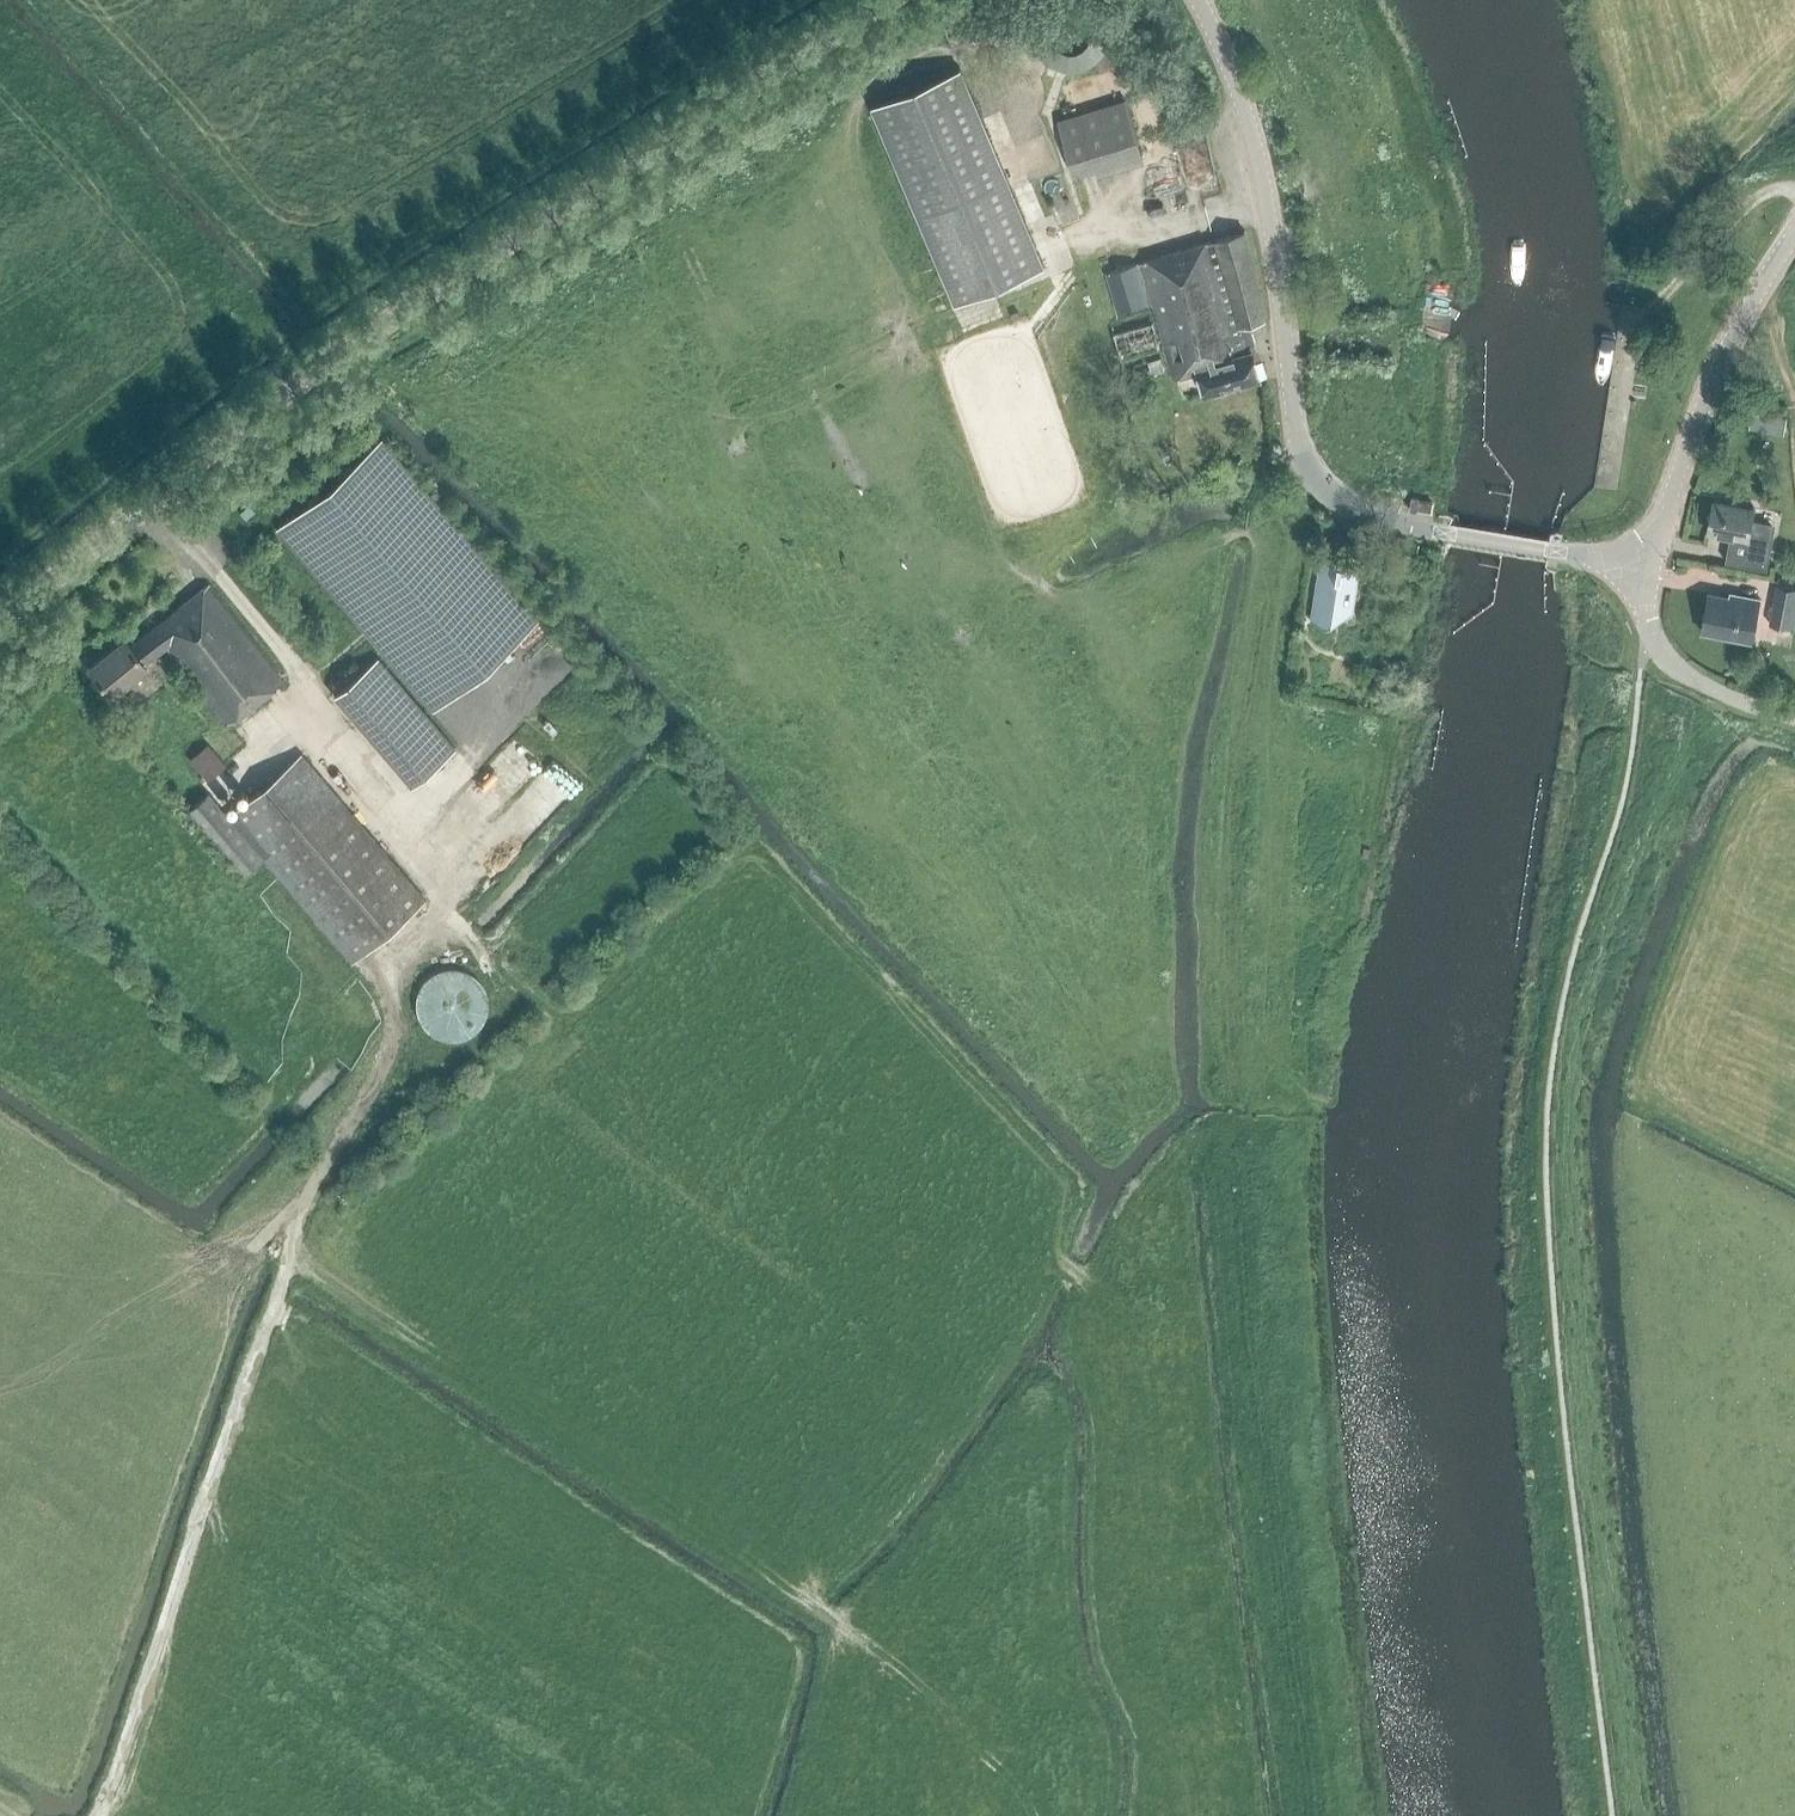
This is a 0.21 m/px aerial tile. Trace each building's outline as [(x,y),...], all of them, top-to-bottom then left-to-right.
[(1044,266),(960,68),(871,106),(954,303),(1044,266)] [(1142,155),(1126,99),(1057,119),(1073,175),(1142,155)] [(1267,320),(1241,232),(1105,271),(1122,330),(1156,320),(1173,379),(1198,372),(1205,395),(1260,379),(1251,345),(1256,343),(1250,324),(1267,320)] [(1160,356),(1151,324),(1113,334),(1122,366),(1160,356)] [(380,437),(274,528),(431,711),(537,619),(380,437)] [(1417,497),(1410,496),(1407,510),(1415,512),(1415,509),(1430,512),(1431,502),(1417,500),(1417,497)] [(1753,508),(1713,501),(1707,532),(1729,536),(1725,561),(1767,569),(1774,526),(1751,522),(1753,508)] [(1360,566),(1319,560),(1311,619),(1326,622),(1334,619),(1353,609),(1354,608),(1360,566)] [(1776,584),(1769,624),(1794,628),(1794,620),(1794,588),(1776,584)] [(226,726),(283,680),(207,585),(130,646),(124,639),(88,667),(110,694),(146,665),(144,663),(163,648),(226,726)] [(1737,598),(1707,593),(1700,631),(1751,640),(1759,598),(1738,595),(1737,598)] [(454,747),(376,656),(332,693),(410,785),(454,747)] [(225,764),(206,743),(187,760),(206,781),(225,764)] [(425,900),(300,752),(226,815),(208,793),(186,811),(242,877),(263,859),(350,963),(425,900)]
